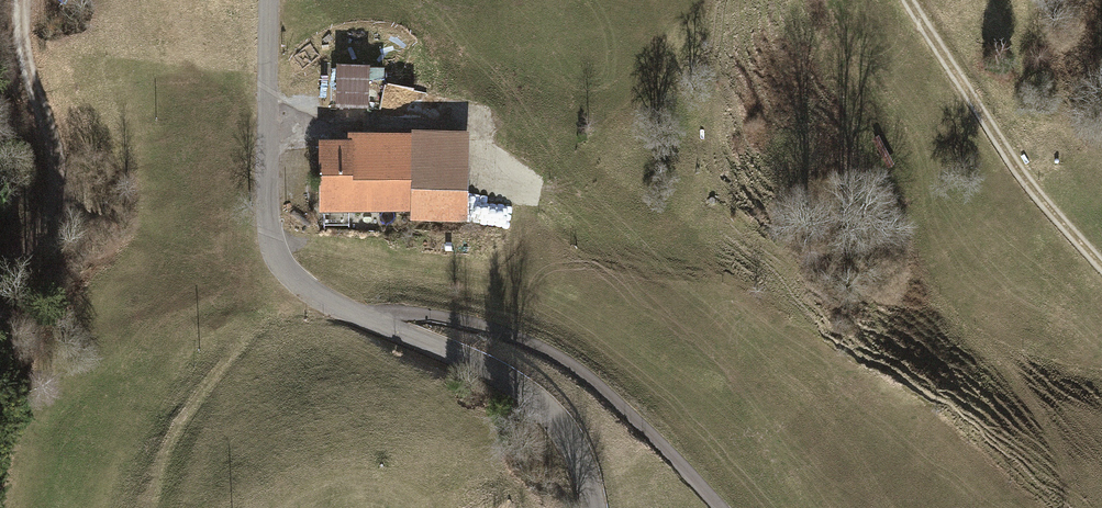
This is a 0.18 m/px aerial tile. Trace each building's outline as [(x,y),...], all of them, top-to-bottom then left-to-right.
[(367,67),(340,67),(339,107),(366,108),(367,67)] [(326,145),(325,209),(413,210),(413,223),(460,224),(461,131),(414,131),(414,137),(355,136),(355,145),(326,145)]
